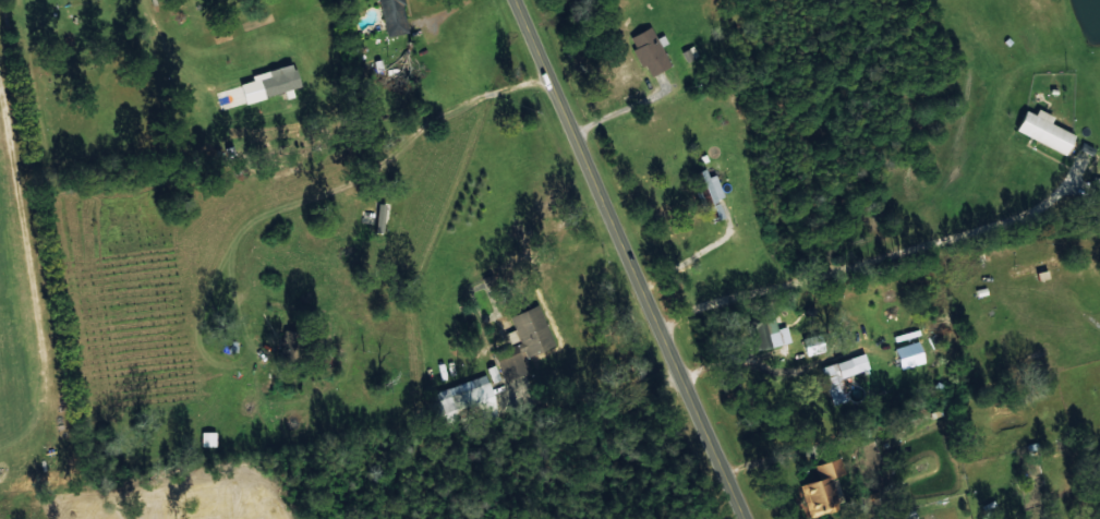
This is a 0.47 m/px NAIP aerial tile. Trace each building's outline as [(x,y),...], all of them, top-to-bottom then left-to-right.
[(407,26),(403,0),(380,0),(385,29),(407,26)] [(661,46),(667,43),(663,35),(656,39),(650,27),(627,39),(642,67),(645,66),(651,76),(671,66),(661,46)] [(681,53),(687,62),(698,55),(692,46),(681,53)] [(245,102),(300,88),(294,64),(251,75),(252,81),(240,84),(245,102)] [(1074,134),(1050,124),(1054,116),(1037,109),(1035,114),(1025,110),(1016,133),(1066,154),(1074,134)] [(715,174),(708,177),(705,169),(693,174),(711,219),(723,214),(717,199),(724,197),(715,174)] [(387,204),(377,203),(374,231),(383,232),(387,204)] [(515,329),(506,333),(510,343),(519,340),(526,357),(555,345),(538,304),(509,315),(515,329)] [(749,346),(786,340),(779,311),(745,315),(749,346)] [(496,350),(504,380),(526,374),(519,344),(496,350)] [(836,353),(810,361),(825,401),(841,395),(834,373),(841,370),(836,353)] [(501,414),(489,375),(434,391),(442,417),(460,412),(461,416),(472,413),(470,404),(480,401),(485,419),(501,414)] [(216,431),(201,432),(201,447),(216,446),(216,431)] [(800,484),(809,518),(844,508),(835,476),(845,473),(841,457),(815,464),(819,479),(800,484)]
